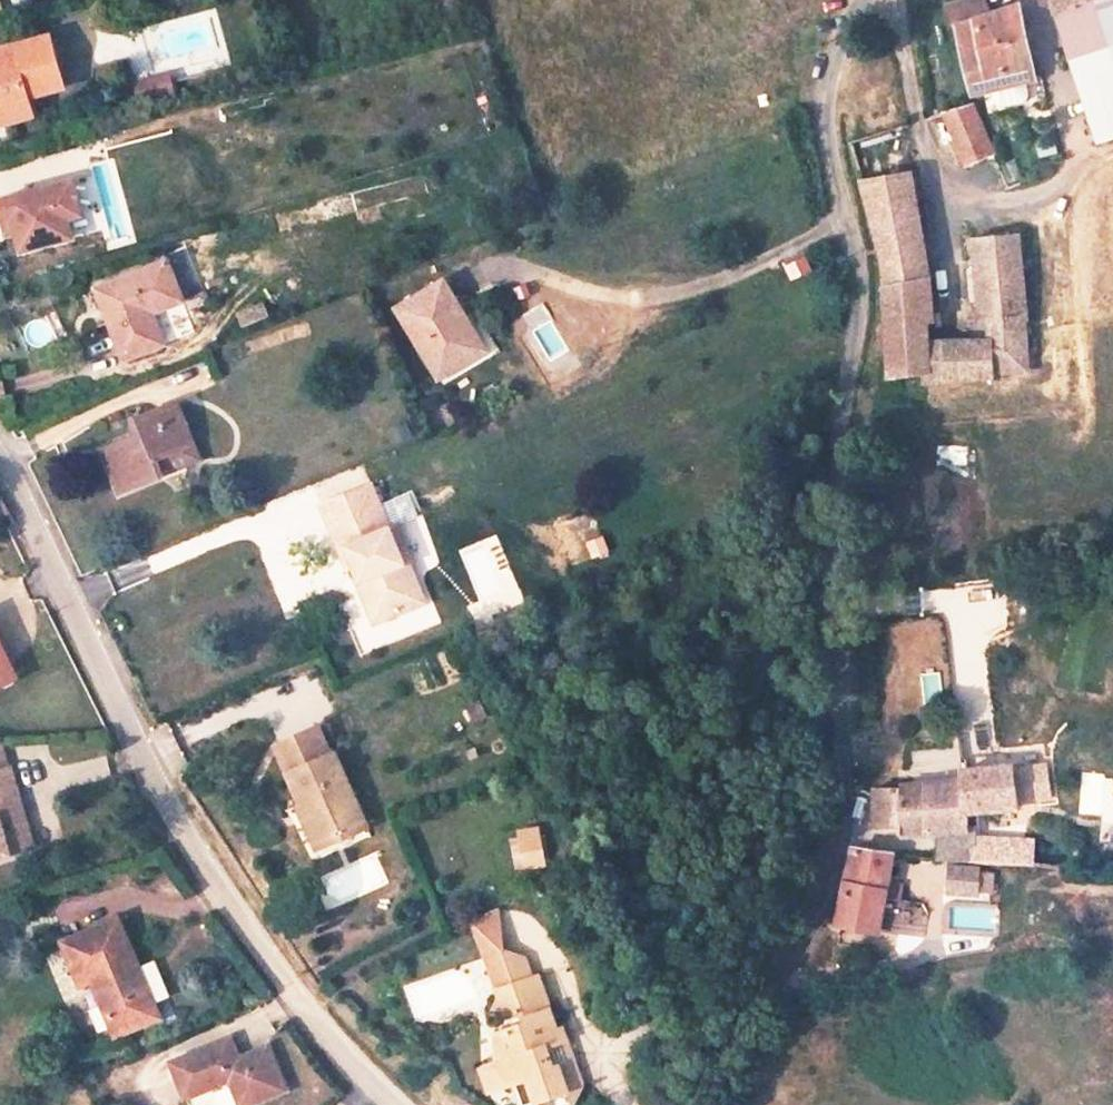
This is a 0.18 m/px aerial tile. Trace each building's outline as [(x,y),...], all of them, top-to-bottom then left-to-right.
[(4,1),(5,1),(5,0),(0,0),(0,24),(10,21),(4,1)] [(1017,3),(987,13),(982,0),(967,0),(947,6),(971,95),(1034,78),(1017,3)] [(1073,64),(1112,51),(1112,0),(1051,0),(1073,64)] [(41,39),(0,53),(0,121),(4,126),(27,119),(19,96),(56,83),(41,39)] [(1073,64),(1090,113),(1112,105),(1112,51),(1073,64)] [(160,94),(158,87),(166,84),(163,76),(130,87),(135,103),(160,94)] [(174,105),(166,84),(158,87),(160,94),(165,108),(174,105)] [(1112,135),(1112,105),(1090,113),(1099,140),(1112,135)] [(990,153),(971,107),(948,117),(965,163),(990,153)] [(1008,186),(1021,182),(1014,160),(1001,164),(1008,186)] [(1025,315),(1017,234),(971,238),(979,313),(975,317),(978,341),(934,341),(928,277),(909,175),(859,183),(882,271),(887,380),(922,375),(923,383),(994,380),(1028,373),(1019,317),(1025,315)] [(69,186),(0,207),(0,231),(12,229),(23,265),(58,255),(54,237),(83,230),(69,186)] [(145,315),(177,305),(166,268),(94,288),(113,354),(152,345),(145,315)] [(456,328),(461,322),(441,288),(396,314),(415,349),(458,333),(456,328)] [(245,327),(273,316),(266,300),(238,311),(245,327)] [(477,364),(458,333),(415,349),(436,386),(477,364)] [(203,445),(183,403),(138,421),(144,434),(102,453),(123,495),(166,477),(161,464),(203,445)] [(403,555),(376,480),(358,486),(366,510),(340,519),(354,558),(360,574),(369,571),(384,612),(428,596),(412,552),(403,555)] [(366,510),(358,486),(325,498),(348,560),(354,558),(340,519),(366,510)] [(396,522),(415,512),(406,494),(387,505),(396,522)] [(582,556),(573,526),(554,532),(563,561),(582,556)] [(607,536),(586,541),(590,558),(611,553),(607,536)] [(369,571),(360,574),(375,615),(384,612),(369,571)] [(0,653),(0,690),(15,681),(0,653)] [(296,775),(289,778),(320,856),(366,834),(335,758),(329,757),(317,732),(283,747),(296,775)] [(0,756),(0,780),(9,776),(0,756)] [(1014,819),(1013,764),(980,768),(980,783),(874,794),(873,803),(869,818),(864,836),(955,829),(955,863),(1039,874),(1039,852),(981,833),(982,824),(1014,819)] [(12,778),(9,776),(0,780),(0,861),(3,868),(42,853),(12,778)] [(511,840),(515,869),(543,866),(538,829),(517,832),(518,839),(511,840)] [(894,938),(916,858),(860,852),(857,862),(840,929),(838,931),(870,938),(894,938)] [(983,905),(983,880),(956,881),(957,906),(983,905)] [(530,975),(524,957),(502,949),(498,910),(470,922),(492,987),(530,975)] [(157,1028),(119,929),(61,951),(77,994),(90,990),(112,1045),(157,1028)] [(497,1032),(493,1047),(496,1059),(477,1069),(489,1098),(495,1104),(513,1104),(515,1104),(516,1104),(537,1104),(554,1100),(556,1104),(571,1104),(574,1104),(583,1087),(570,1092),(559,1065),(554,1063),(549,1046),(568,1040),(563,1026),(557,1026),(538,974),(530,975),(492,987),(500,1008),(510,1005),(517,1025),(497,1032)] [(570,1092),(583,1087),(568,1040),(549,1046),(554,1063),(559,1065),(570,1092)] [(264,1055),(236,1063),(228,1042),(165,1063),(180,1104),(186,1104),(229,1091),(234,1104),(259,1104),(280,1098),(264,1055)]
